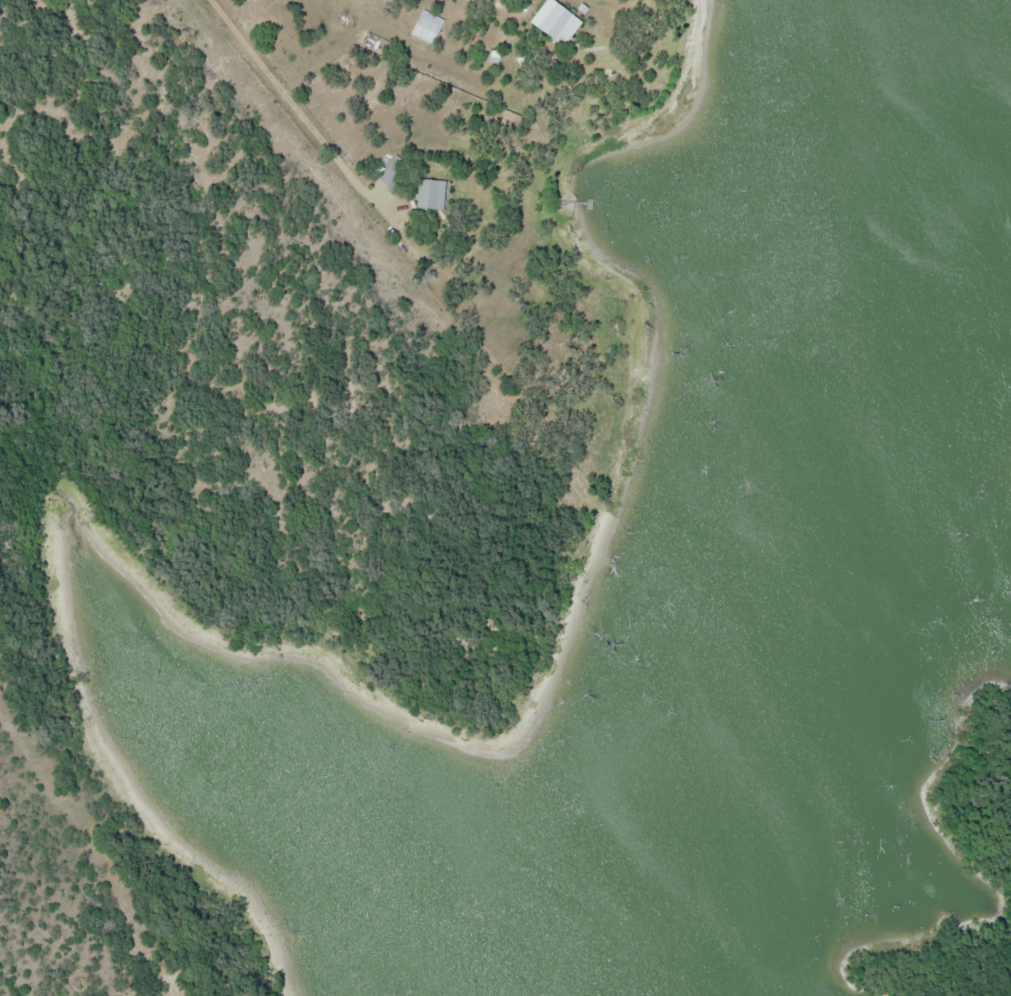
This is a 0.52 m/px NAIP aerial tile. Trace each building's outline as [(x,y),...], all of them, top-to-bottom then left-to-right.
[(562,46),(578,18),(547,0),(541,0),(526,26),(562,46)] [(407,33),(430,45),(443,19),(420,8),(407,33)] [(415,209),(442,209),(442,179),(415,179),(415,209)]
